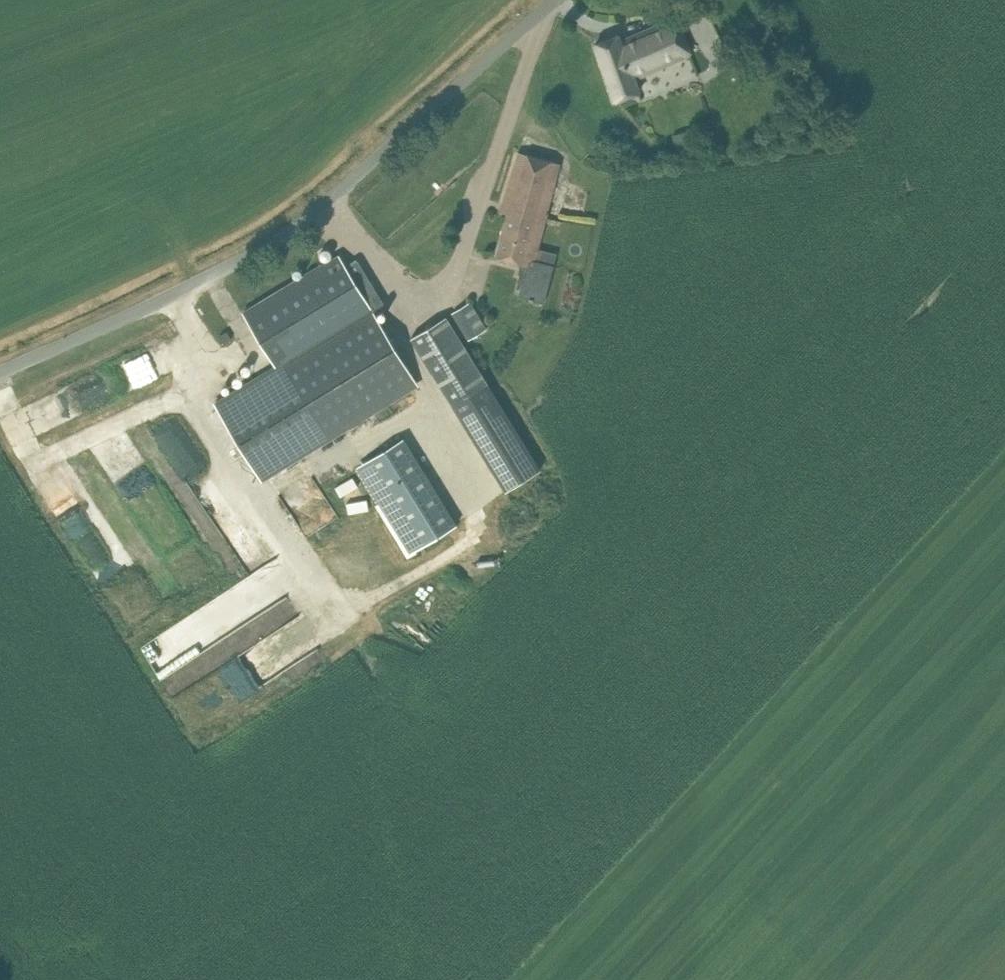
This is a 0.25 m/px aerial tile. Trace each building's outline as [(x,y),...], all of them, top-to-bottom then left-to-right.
[(691,54),(675,17),(621,40),(618,34),(595,43),(615,100),(640,91),(635,79),(691,54)] [(560,162),(519,151),(500,211),(509,213),(497,256),(521,262),(519,273),(525,274),(519,296),(530,298),(529,300),(533,301),(533,299),(544,302),(554,265),(535,260),(560,162)] [(263,481),(419,385),(374,310),(385,304),(359,261),(348,267),(340,255),(244,314),(275,364),(214,402),(263,481)] [(451,313),(468,340),(487,328),(470,301),(451,313)] [(540,468),(447,316),(410,338),(504,491),(540,468)] [(364,459),(416,545),(453,522),(400,437),(364,459)] [(208,629),(218,623),(208,605),(141,646),(159,675),(215,641),(208,629)]
